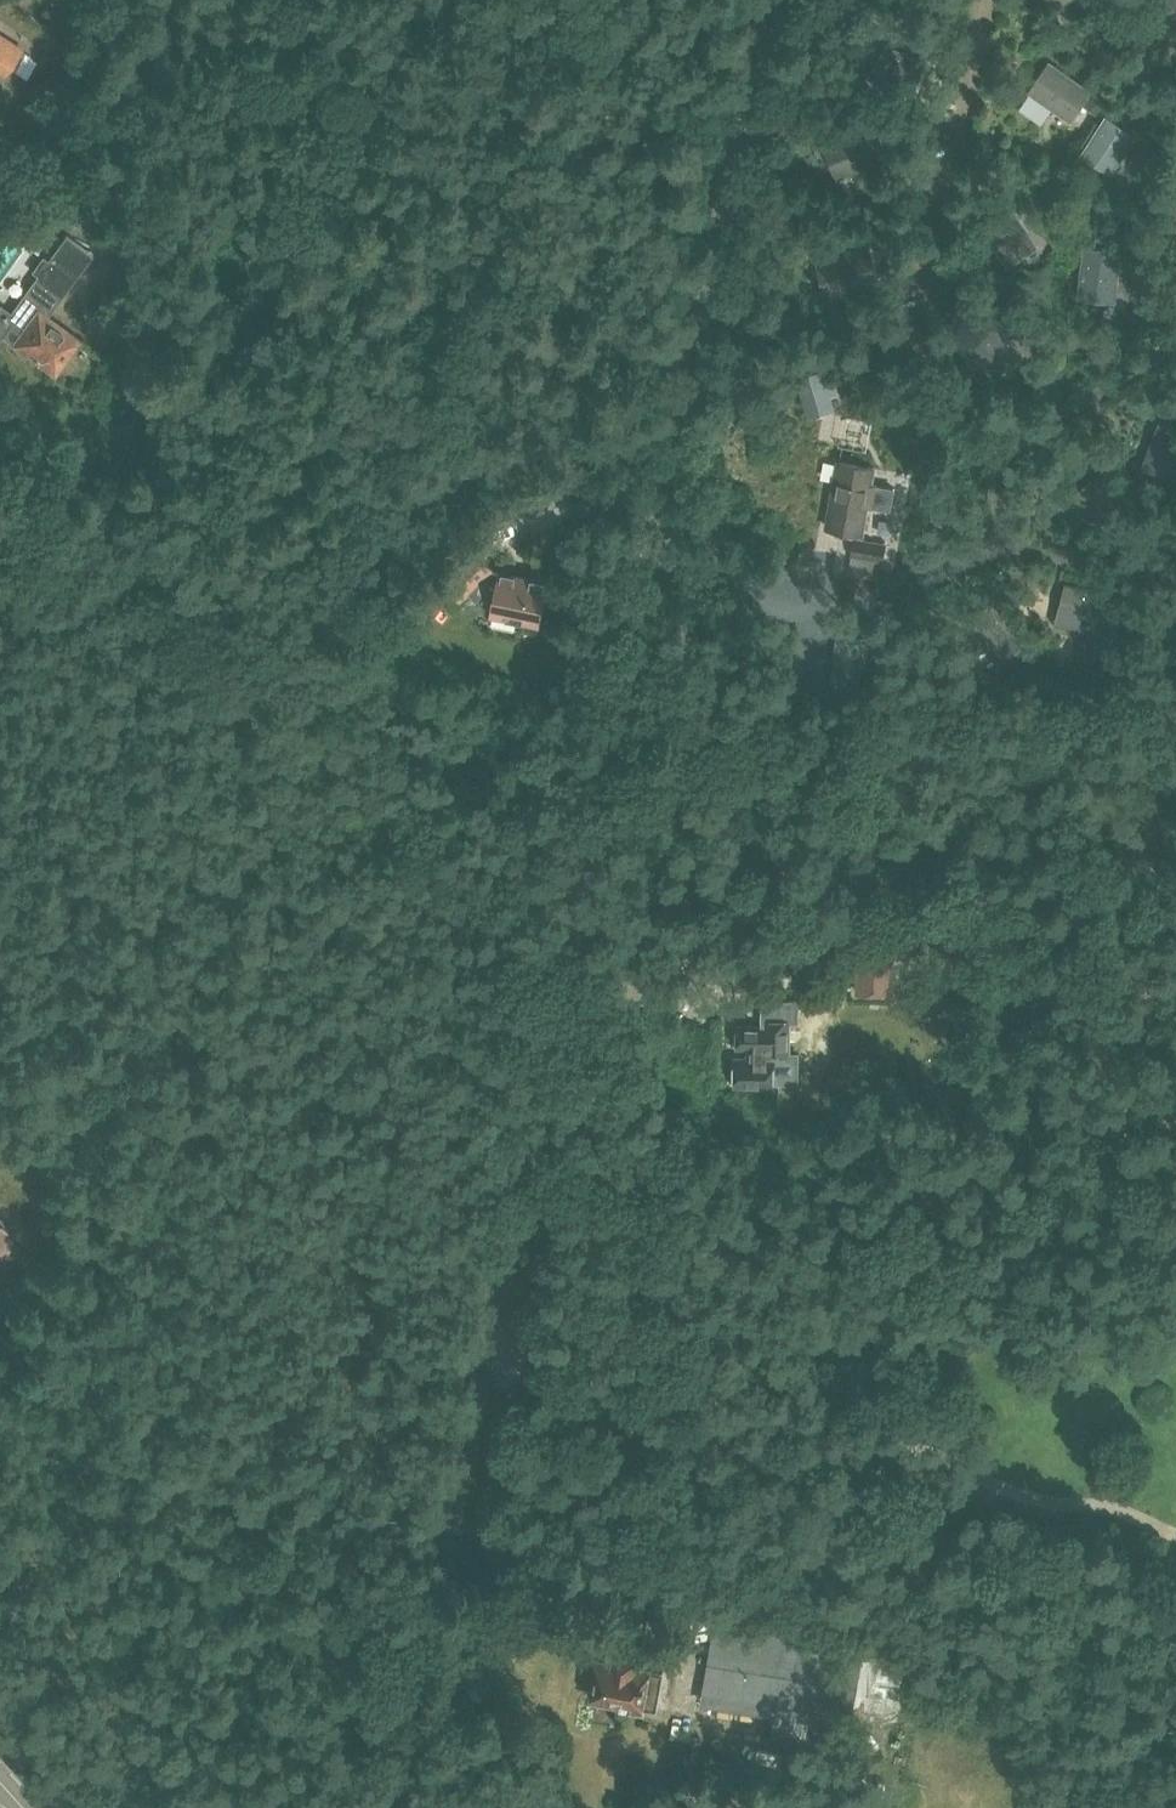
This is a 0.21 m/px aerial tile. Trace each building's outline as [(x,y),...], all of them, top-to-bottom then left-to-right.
[(1160,16),(1175,23),(1175,0),(1168,0),(1160,16)] [(6,76),(24,47),(0,31),(0,72),(6,76)] [(1071,119),(1091,89),(1051,62),(1030,92),(1071,119)] [(1137,134),(1106,114),(1081,154),(1112,174),(1137,134)] [(876,122),(823,145),(836,177),(890,155),(876,122)] [(28,265),(57,234),(26,206),(0,235),(0,239),(28,265)] [(1008,263),(1038,245),(1014,207),(984,226),(1008,263)] [(22,294),(23,295),(49,315),(91,253),(65,234),(48,258),(43,255),(32,270),(37,274),(22,294)] [(866,245),(816,260),(826,295),(876,280),(866,245)] [(1115,300),(1122,251),(1085,246),(1079,295),(1115,300)] [(12,311),(0,303),(0,336),(1,335),(55,374),(68,356),(58,348),(70,330),(49,315),(23,295),(12,311)] [(996,376),(1023,353),(994,320),(967,343),(996,376)] [(838,395),(830,368),(795,379),(805,412),(833,404),(831,397),(838,395)] [(1161,418),(1143,466),(1175,478),(1175,424),(1161,418)] [(838,460),(827,526),(863,532),(867,505),(890,509),(894,487),(871,483),(874,466),(838,460)] [(884,560),(887,541),(855,536),(851,554),(884,560)] [(466,541),(405,599),(416,609),(445,582),(448,585),(461,599),(469,591),(477,600),(484,593),(496,595),(492,614),(497,615),(495,626),(515,630),(518,619),(539,623),(548,582),(501,572),(501,573),(494,572),(492,570),(493,569),(476,551),(476,552),(466,541)] [(1110,633),(1119,598),(1067,584),(1058,619),(1110,633)] [(988,608),(971,620),(1002,663),(1020,651),(988,608)] [(865,667),(869,637),(837,629),(832,662),(865,667)] [(895,993),(895,956),(856,956),(855,993),(895,993)] [(734,1055),(734,1087),(775,1087),(775,1053),(789,1053),(789,1047),(801,1048),(805,1043),(805,1031),(801,1026),(790,1026),(790,1019),(766,1018),(766,1024),(737,1024),(737,1045),(752,1046),(751,1056),(734,1055)] [(16,1244),(6,1233),(10,1230),(0,1219),(0,1259),(16,1244)] [(716,1617),(701,1702),(773,1715),(769,1737),(809,1744),(815,1715),(851,1721),(861,1655),(788,1641),(790,1629),(716,1617)] [(664,1672),(649,1668),(649,1666),(637,1664),(638,1657),(616,1653),(614,1662),(599,1660),(593,1694),(643,1703),(643,1704),(659,1708),(664,1672)]
